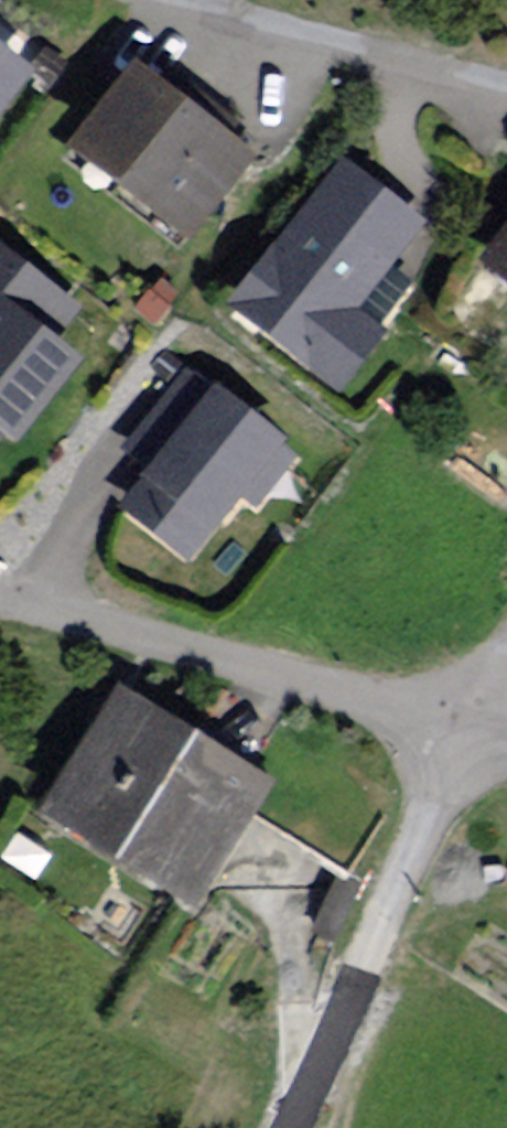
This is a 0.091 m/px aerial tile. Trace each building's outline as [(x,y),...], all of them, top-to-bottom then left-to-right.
[(0,43),(0,135),(44,75),(0,43)] [(269,165),(146,67),(77,153),(200,251),(269,165)] [(430,230),(344,164),(233,307),(345,393),(388,337),(362,318),(430,230)] [(489,270),(506,284),(506,246),(489,270)] [(0,256),(0,413),(14,424),(64,360),(39,341),(65,309),(0,256)] [(285,447),(183,371),(117,458),(143,478),(120,509),(195,565),(285,447)] [(281,786),(121,691),(48,813),(207,908),(281,786)] [(365,887),(344,874),(313,935),(335,947),(365,887)]
